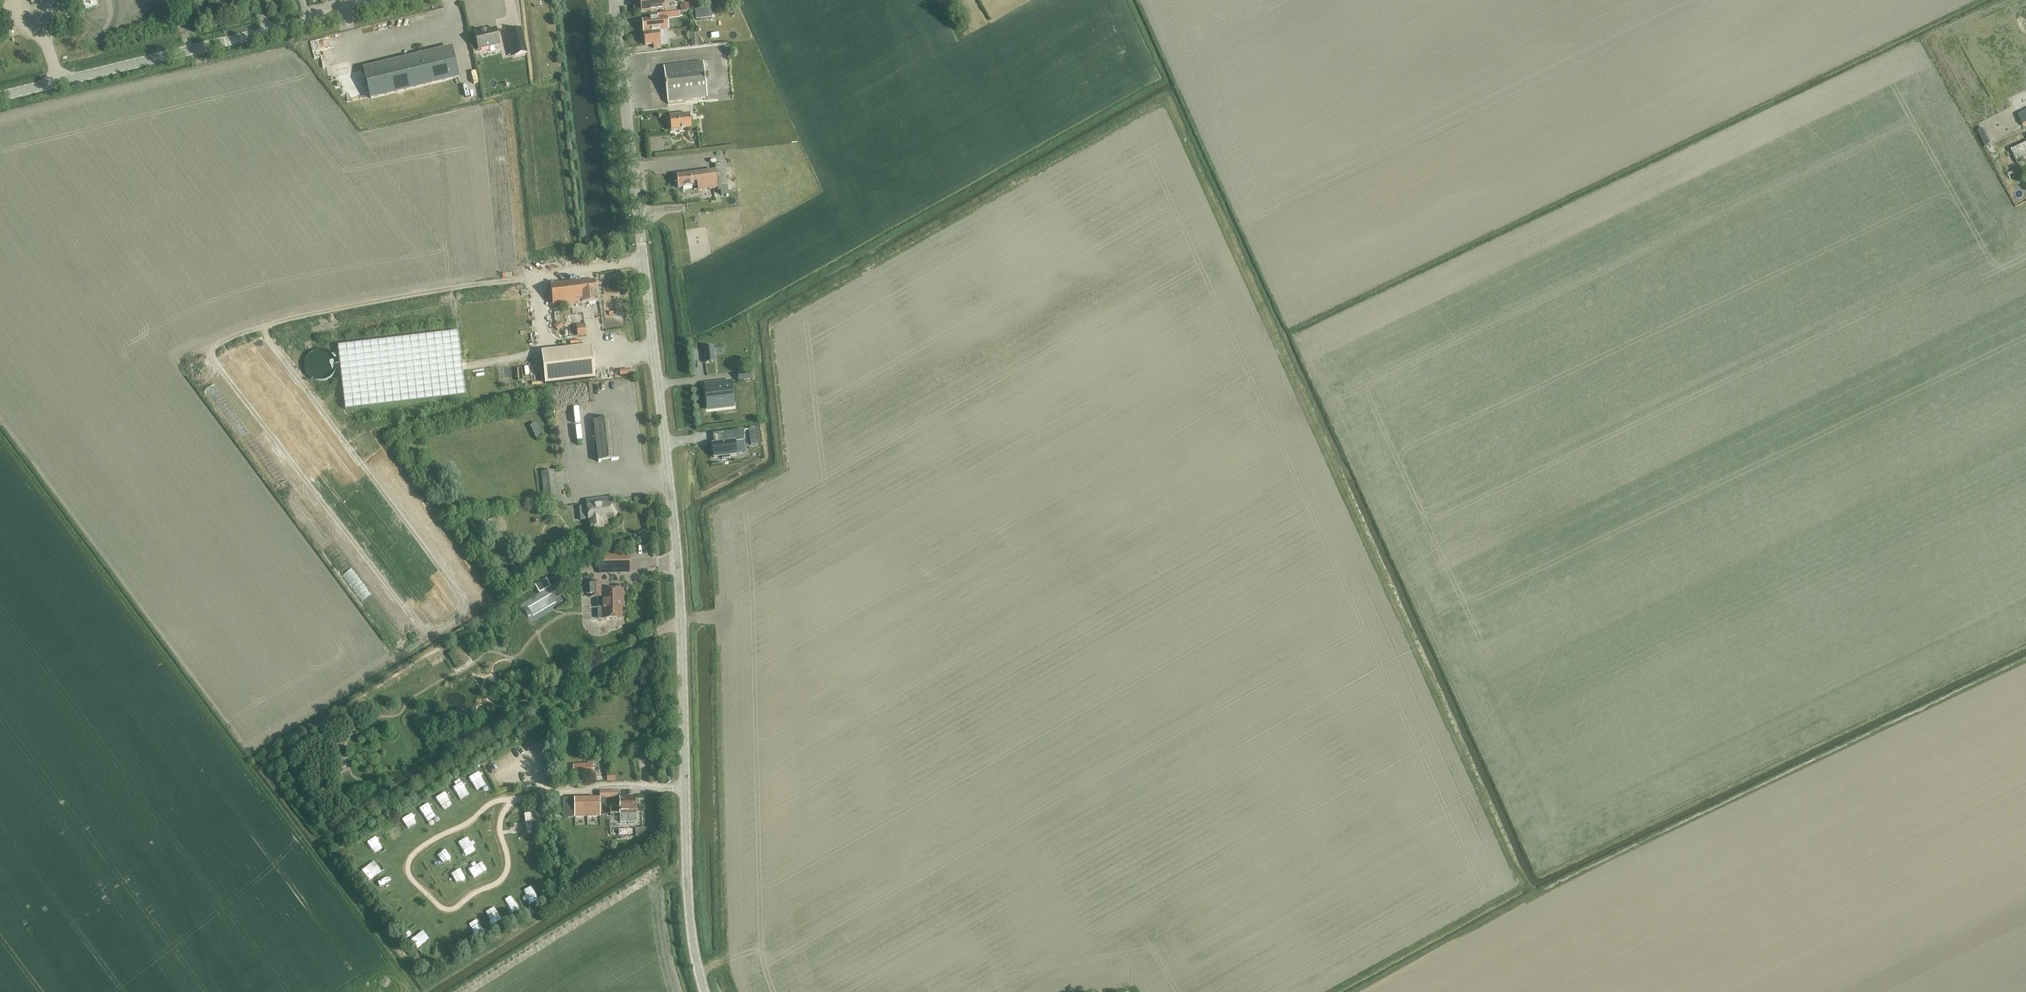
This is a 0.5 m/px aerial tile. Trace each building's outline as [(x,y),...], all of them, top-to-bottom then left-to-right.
[(640,12),(664,10),(663,0),(639,0),(640,12)] [(642,33),(666,31),(666,24),(664,25),(663,19),(641,21),(642,33)] [(478,50),(499,45),(495,29),(481,33),(481,31),(474,32),(478,50)] [(521,30),(509,33),(515,56),(526,53),(521,30)] [(666,31),(642,33),(644,45),(652,45),(652,48),(660,47),(660,46),(667,45),(666,31)] [(364,70),(371,99),(458,78),(451,48),(364,70)] [(662,67),(666,102),(706,98),(702,62),(662,67)] [(2017,115),(2016,112),(1996,122),(2003,138),(2025,126),(2025,111),(2017,115)] [(668,117),(670,131),(690,129),(689,115),(668,117)] [(1985,119),(1979,122),(1982,129),(1988,126),(1985,119)] [(2017,165),(2025,161),(2025,144),(2010,152),(2017,165)] [(697,191),(716,189),(714,171),(676,176),(677,189),(691,187),(691,183),(696,182),(697,191)] [(551,278),(569,275),(567,266),(549,269),(551,278)] [(549,287),(552,308),(597,303),(594,281),(549,287)] [(465,396),(458,332),(338,346),(343,391),(345,410),(356,409),(465,396)] [(551,350),(541,351),(545,384),(554,382),(595,378),(591,345),(551,350)] [(708,348),(703,348),(704,356),(705,362),(705,363),(714,362),(713,355),(712,347),(708,348)] [(307,376),(311,379),(316,381),(322,381),(327,379),(332,375),(334,370),(335,365),(334,360),(331,355),(327,352),(322,350),(317,350),(312,352),(307,355),(304,360),(303,365),(304,371),(307,376)] [(738,381),(752,380),(751,371),(737,373),(738,381)] [(730,382),(704,385),(707,404),(732,401),(730,382)] [(541,415),(532,419),(537,430),(546,426),(541,415)] [(593,422),(598,463),(618,460),(614,420),(593,422)] [(723,433),(724,442),(711,444),(713,458),(721,457),(722,460),(729,459),(729,456),(736,455),(735,442),(744,441),(743,430),(723,433)] [(541,473),(544,496),(555,495),(553,471),(541,473)] [(611,503),(605,504),(605,499),(586,500),(589,529),(602,527),(601,519),(612,518),(611,503)] [(599,556),(600,571),(630,570),(629,555),(599,556)] [(601,583),(589,583),(590,598),(597,597),(598,620),(604,619),(621,619),(620,602),(623,602),(622,591),(601,591),(601,583)] [(448,653),(456,666),(466,660),(458,648),(448,653)] [(480,775),(491,770),(487,763),(477,768),(480,775)] [(592,764),(572,766),(573,776),(593,774),(592,764)] [(607,797),(609,812),(619,812),(619,820),(636,821),(634,796),(607,797)] [(600,817),(600,798),(563,799),(564,817),(600,817)] [(527,835),(533,834),(530,814),(524,815),(527,835)] [(640,820),(639,834),(648,835),(649,821),(640,820)] [(625,848),(634,843),(632,838),(622,843),(625,848)] [(423,937),(430,929),(423,923),(416,930),(423,937)]
